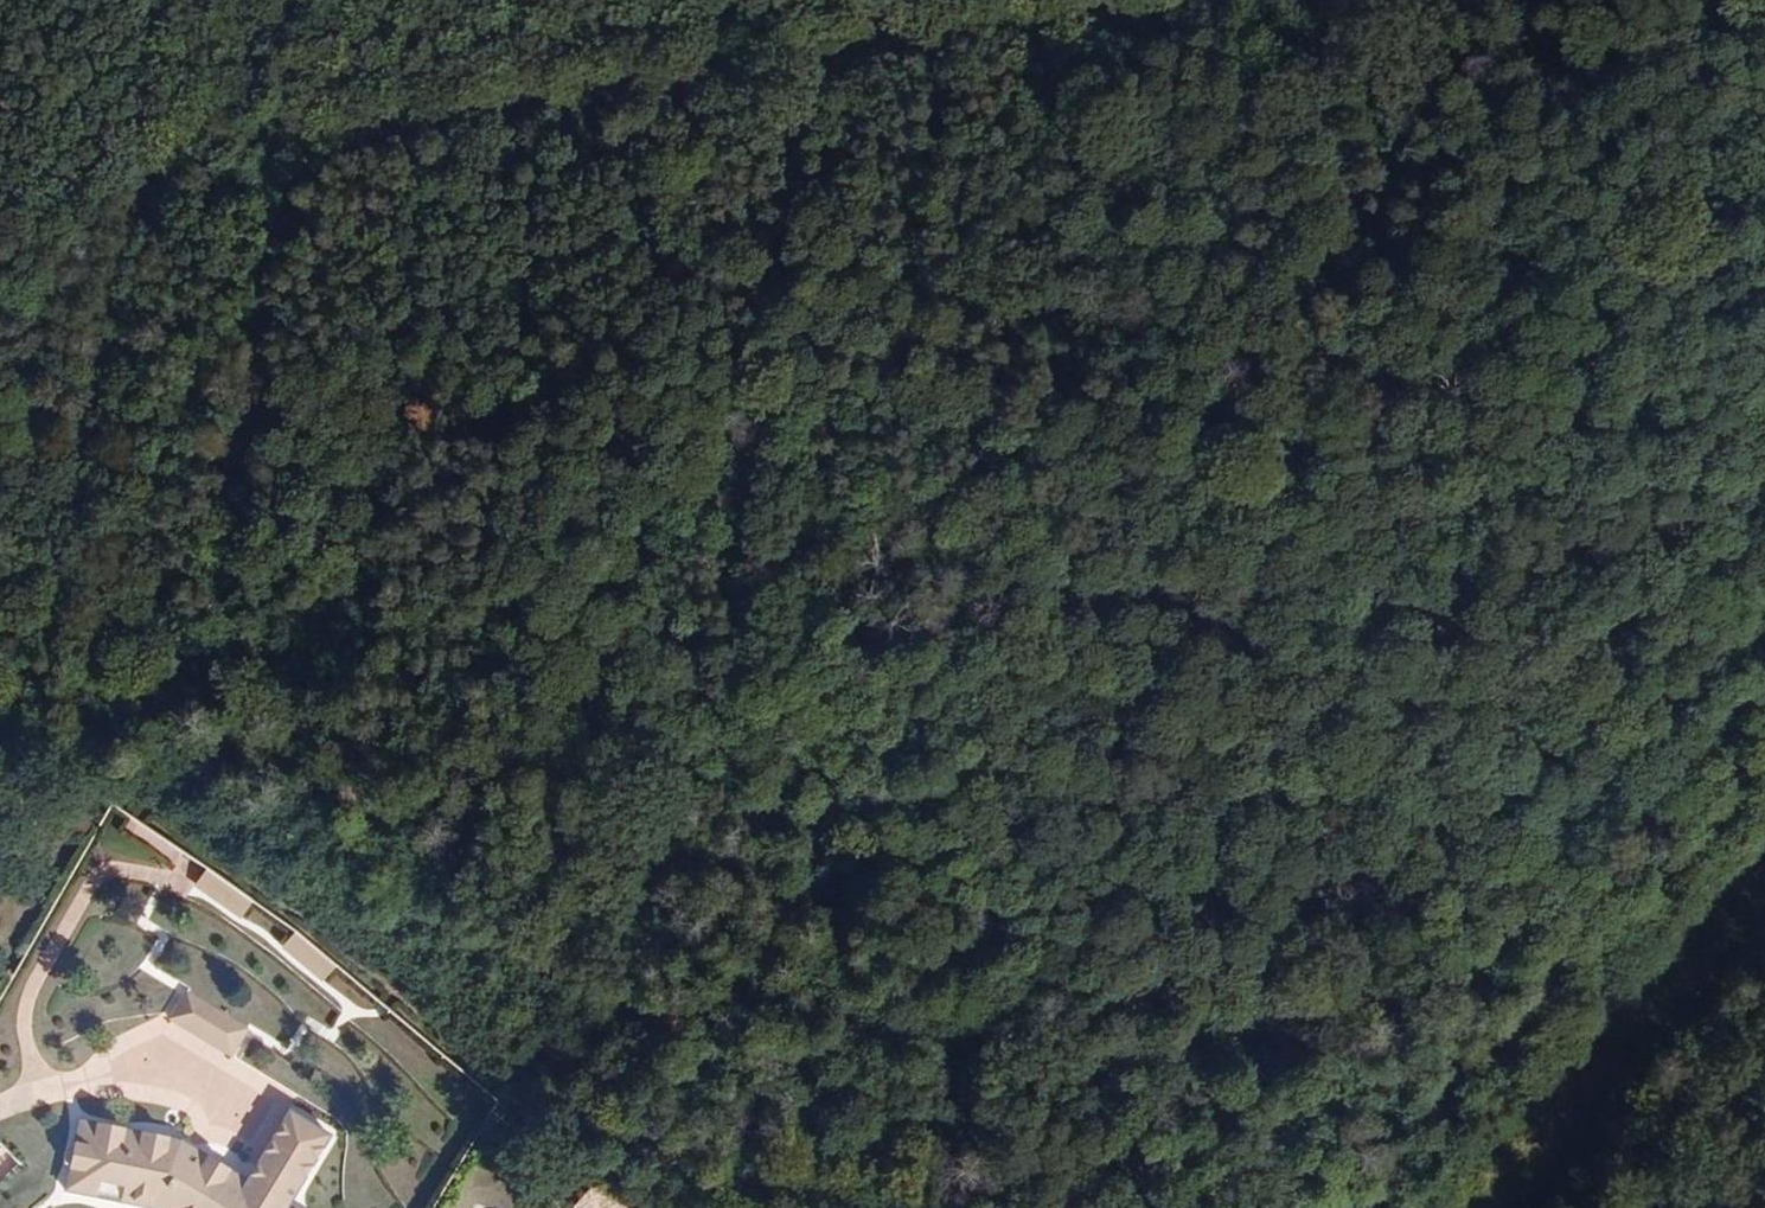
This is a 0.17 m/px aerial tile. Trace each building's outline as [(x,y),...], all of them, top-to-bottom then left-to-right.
[(250,1026),(189,989),(173,1016),(233,1053),(250,1026)] [(291,1109),(244,1184),(235,1179),(228,1190),(180,1160),(187,1149),(75,1124),(66,1189),(153,1205),(157,1207),(294,1207),(281,1200),(294,1178),(301,1182),(331,1134),(291,1109)] [(596,1181),(579,1200),(589,1207),(628,1207),(596,1181)]
